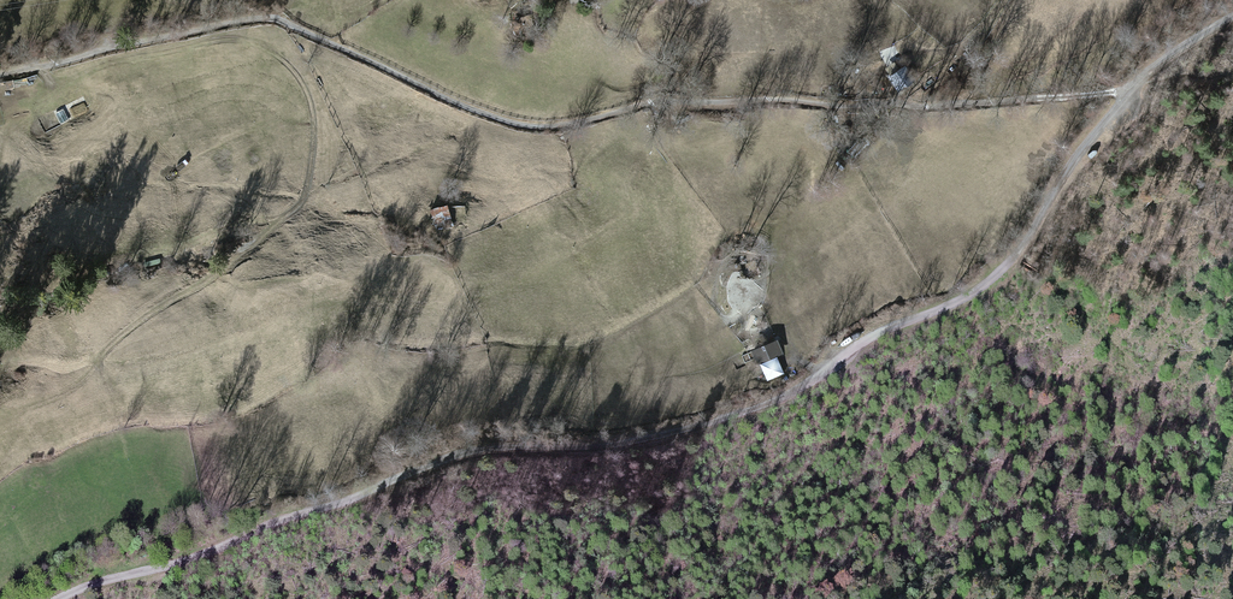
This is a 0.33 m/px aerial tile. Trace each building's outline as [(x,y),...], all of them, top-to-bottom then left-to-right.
[(448,203),(430,209),(436,228),(454,223),(448,203)] [(778,356),(786,352),(778,336),(753,348),(769,382),(787,374),(778,356)]
